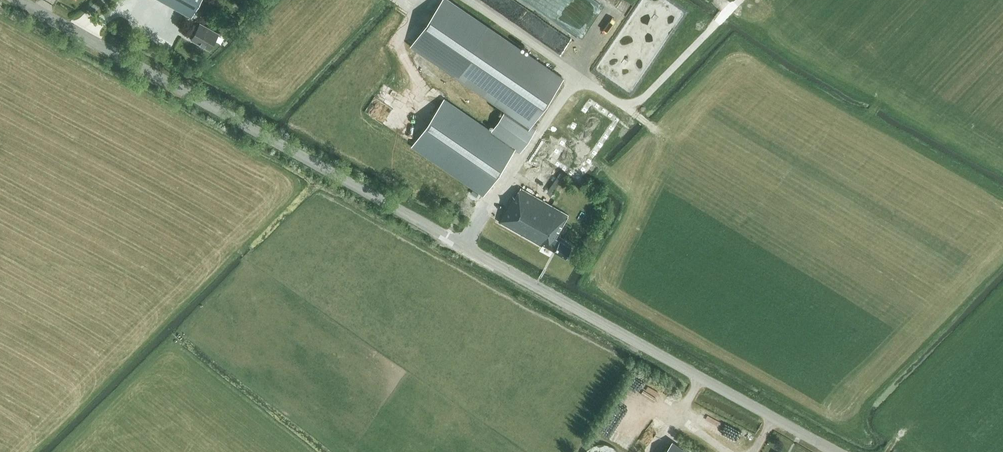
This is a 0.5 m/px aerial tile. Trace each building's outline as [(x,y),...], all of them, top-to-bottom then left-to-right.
[(200,0),(163,0),(191,16),(200,0)] [(210,49),(219,33),(200,23),(191,39),(210,49)] [(565,77),(488,24),(454,75),(505,110),(490,131),(491,131),(515,148),(521,152),(537,128),(532,124),(565,77)] [(490,132),(443,100),(413,144),(484,193),(515,148),(491,131),(490,132)] [(617,120),(590,101),(551,159),(578,178),(617,120)] [(566,257),(572,247),(556,238),(569,215),(521,188),(515,197),(513,196),(499,221),(543,246),(543,244),(566,257)]
